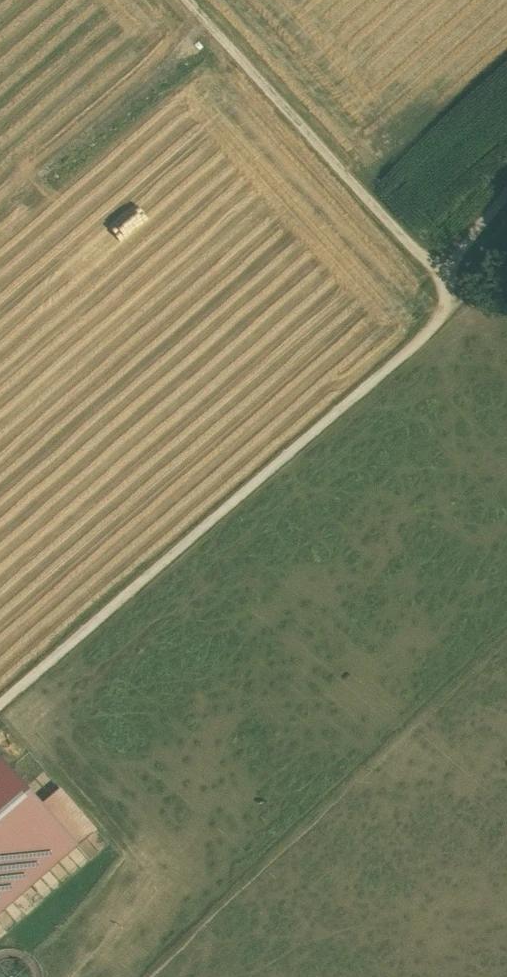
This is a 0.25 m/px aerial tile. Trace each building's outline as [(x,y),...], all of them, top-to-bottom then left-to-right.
[(0,760),(0,908),(75,845),(1,759),(0,760)]
